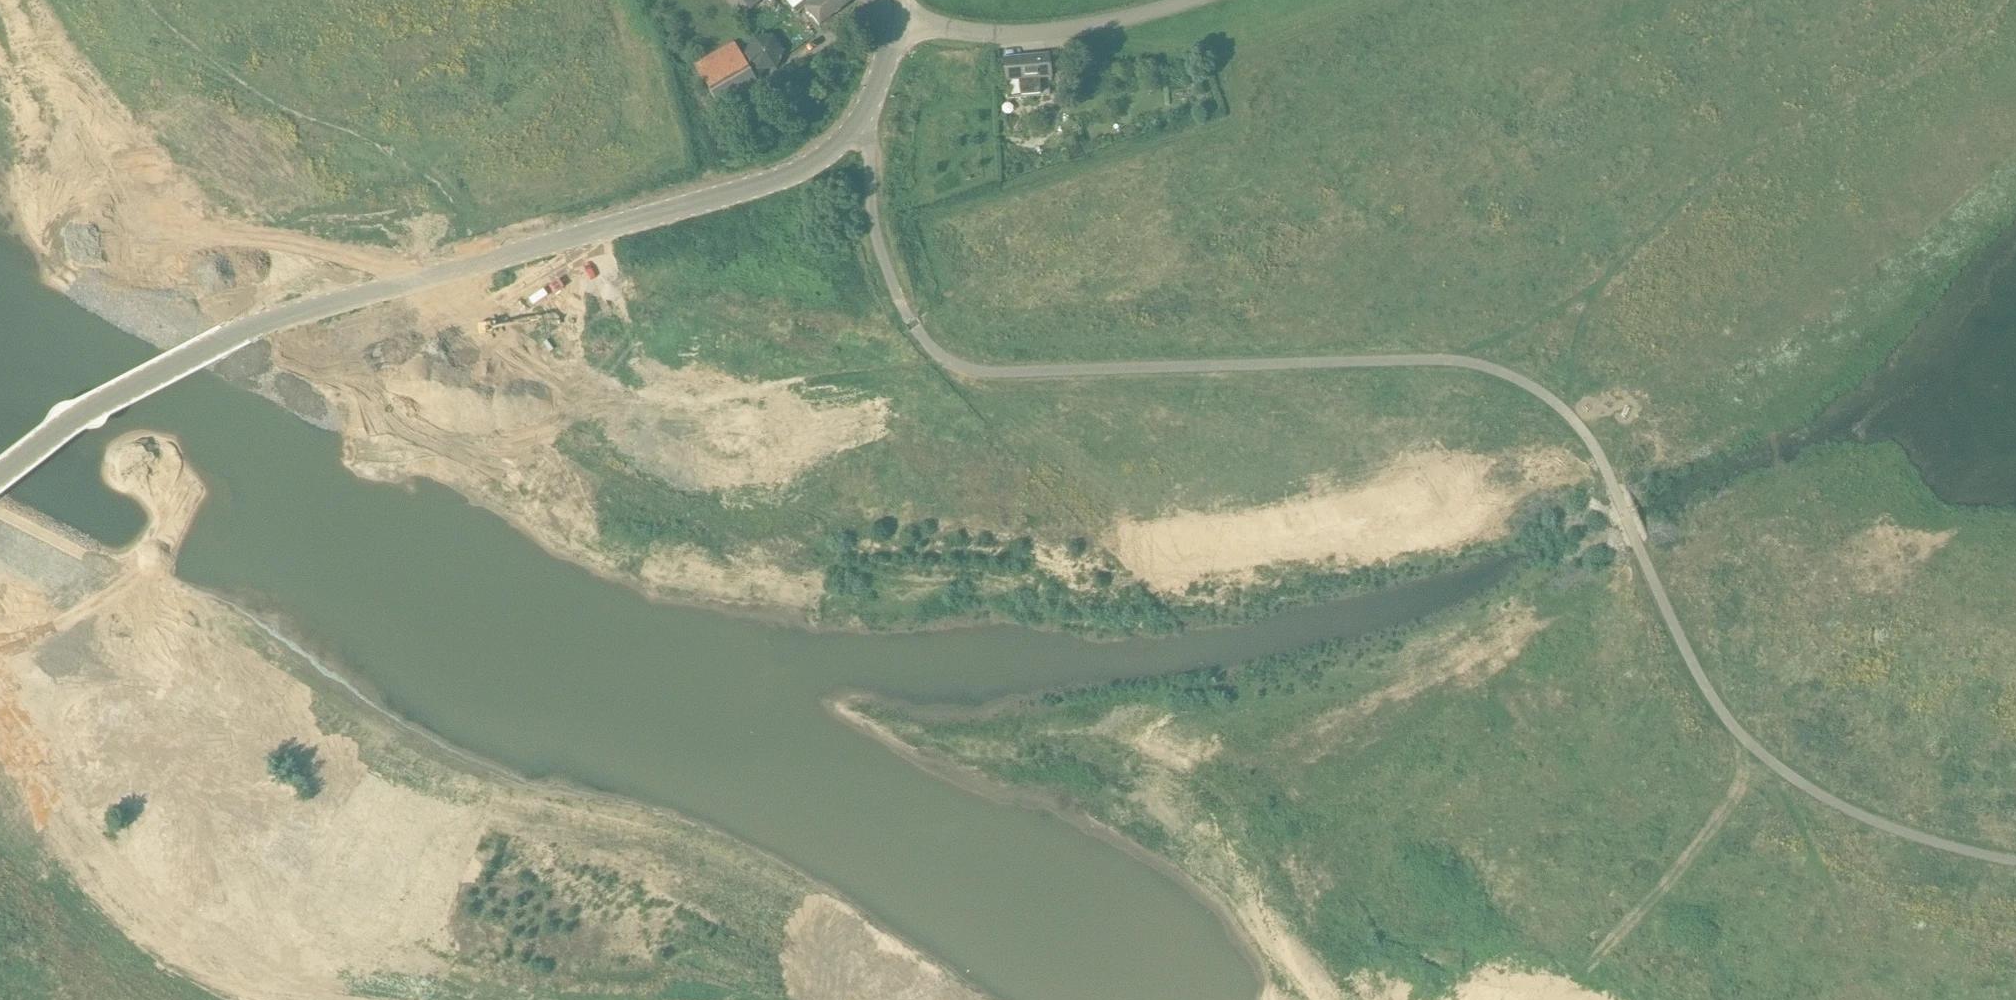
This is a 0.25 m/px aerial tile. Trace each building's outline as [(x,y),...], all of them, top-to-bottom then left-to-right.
[(750,11),(761,0),(740,0),(750,11)] [(850,2),(849,0),(805,0),(809,4),(805,7),(819,26),(850,2)] [(785,51),(773,35),(753,37),(745,56),(756,72),(777,70),(785,51)] [(722,113),(762,90),(734,41),(694,64),(722,113)] [(1048,56),(1003,61),(1007,98),(1041,94),(1050,94),(1048,78),(1051,78),(1048,56)]
